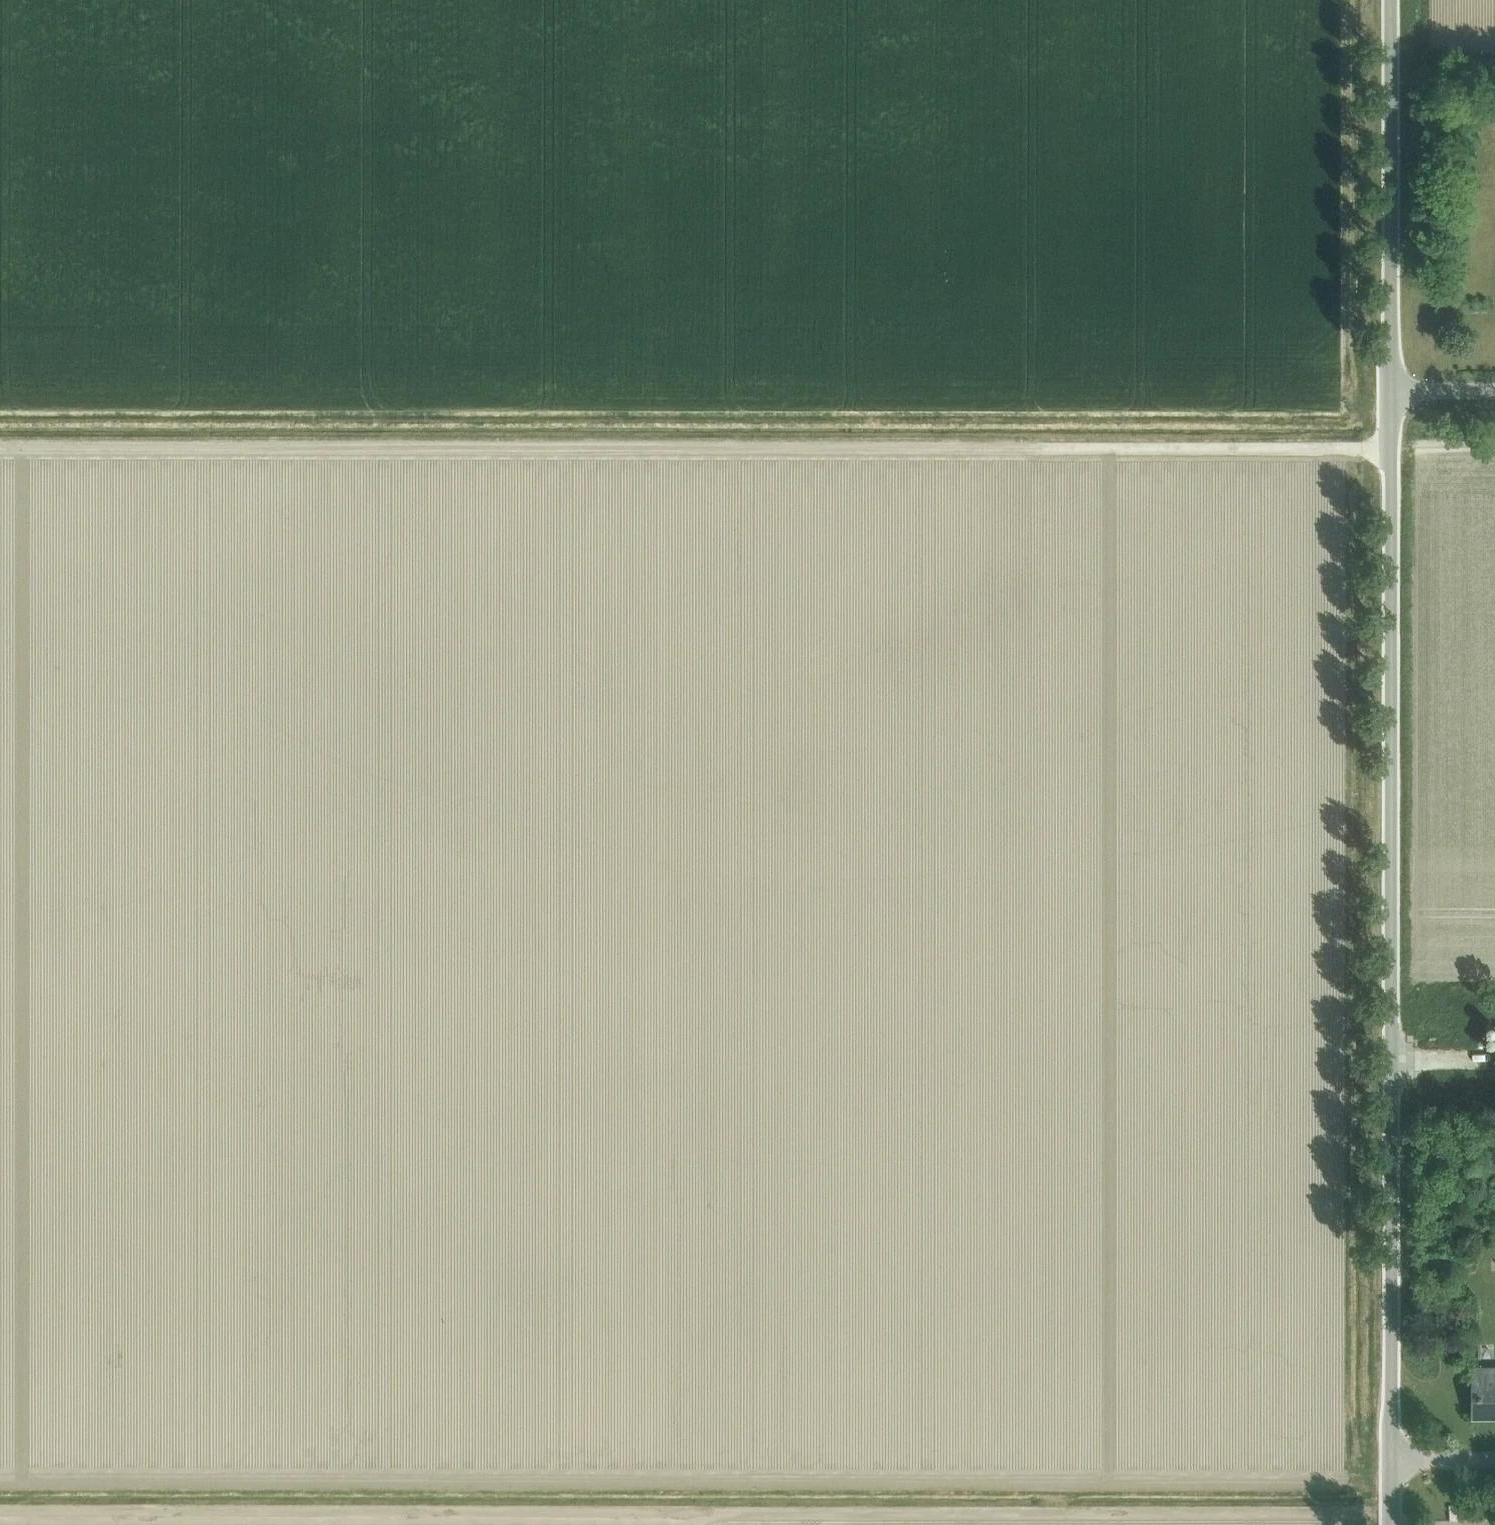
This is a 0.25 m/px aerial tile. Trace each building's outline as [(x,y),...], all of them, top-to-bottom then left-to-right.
[(1465,1376),(1465,1377),(1473,1377),(1473,1394),(1477,1394),(1477,1409),(1494,1409),(1494,1376),(1465,1376)]
